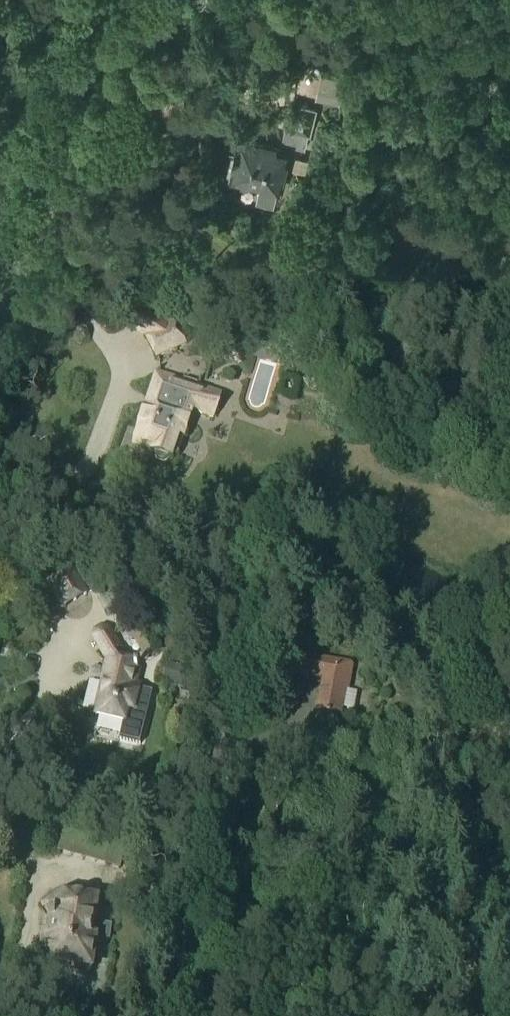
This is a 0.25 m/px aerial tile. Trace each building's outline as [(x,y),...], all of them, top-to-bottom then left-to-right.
[(340,106),(346,82),(321,76),(315,100),(340,106)] [(282,150),(242,140),(232,178),(239,180),(241,183),(249,185),(252,183),(261,186),(256,202),(274,206),(278,190),(279,190),(291,144),(304,147),(307,135),(309,136),(316,110),(291,103),(284,129),(287,130),(282,150)] [(193,201),(195,211),(203,209),(201,199),(193,201)] [(157,358),(185,344),(175,323),(146,337),(157,358)] [(214,342),(218,329),(203,324),(199,337),(214,342)] [(150,450),(156,452),(155,455),(157,460),(164,462),(167,460),(170,457),(174,458),(181,436),(186,438),(194,412),(214,419),(215,415),(219,414),(223,402),(220,399),(221,395),(158,375),(139,433),(140,434),(136,447),(150,452),(150,450)] [(64,607),(86,594),(72,571),(50,584),(64,607)] [(124,590),(122,597),(126,603),(132,604),(138,601),(140,594),(136,588),(130,587),(124,590)] [(95,639),(108,661),(96,717),(125,723),(120,741),(141,746),(154,694),(138,690),(138,688),(134,687),(137,673),(130,661),(125,660),(109,631),(102,630),(97,633),(95,639)] [(170,652),(176,653),(181,649),(181,642),(177,637),(170,637),(166,641),(165,648),(170,652)] [(352,666),(290,654),(286,672),(324,679),(318,713),(340,716),(342,708),(354,710),(357,694),(347,692),(352,666)] [(200,672),(184,669),(179,689),(195,693),(200,672)] [(145,883),(150,895),(161,890),(156,878),(145,883)] [(82,899),(83,896),(70,894),(70,898),(63,897),(49,907),(59,921),(56,944),(51,943),(48,965),(77,970),(76,975),(94,978),(99,940),(95,939),(101,902),(82,899)]
